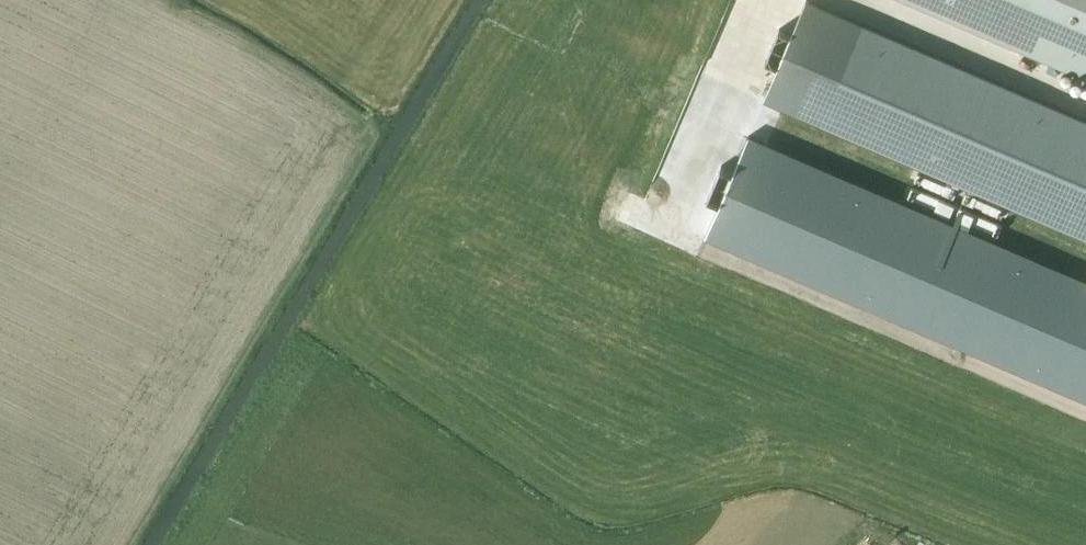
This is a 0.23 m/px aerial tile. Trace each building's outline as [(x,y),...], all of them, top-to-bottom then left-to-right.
[(1085,83),(1085,0),(890,0),(1085,83)] [(765,95),(1085,235),(1085,123),(805,2),(765,95)] [(748,136),(733,170),(721,165),(707,196),(719,202),(704,236),(826,288),(1085,400),(1085,282),(869,188),(748,136)]
